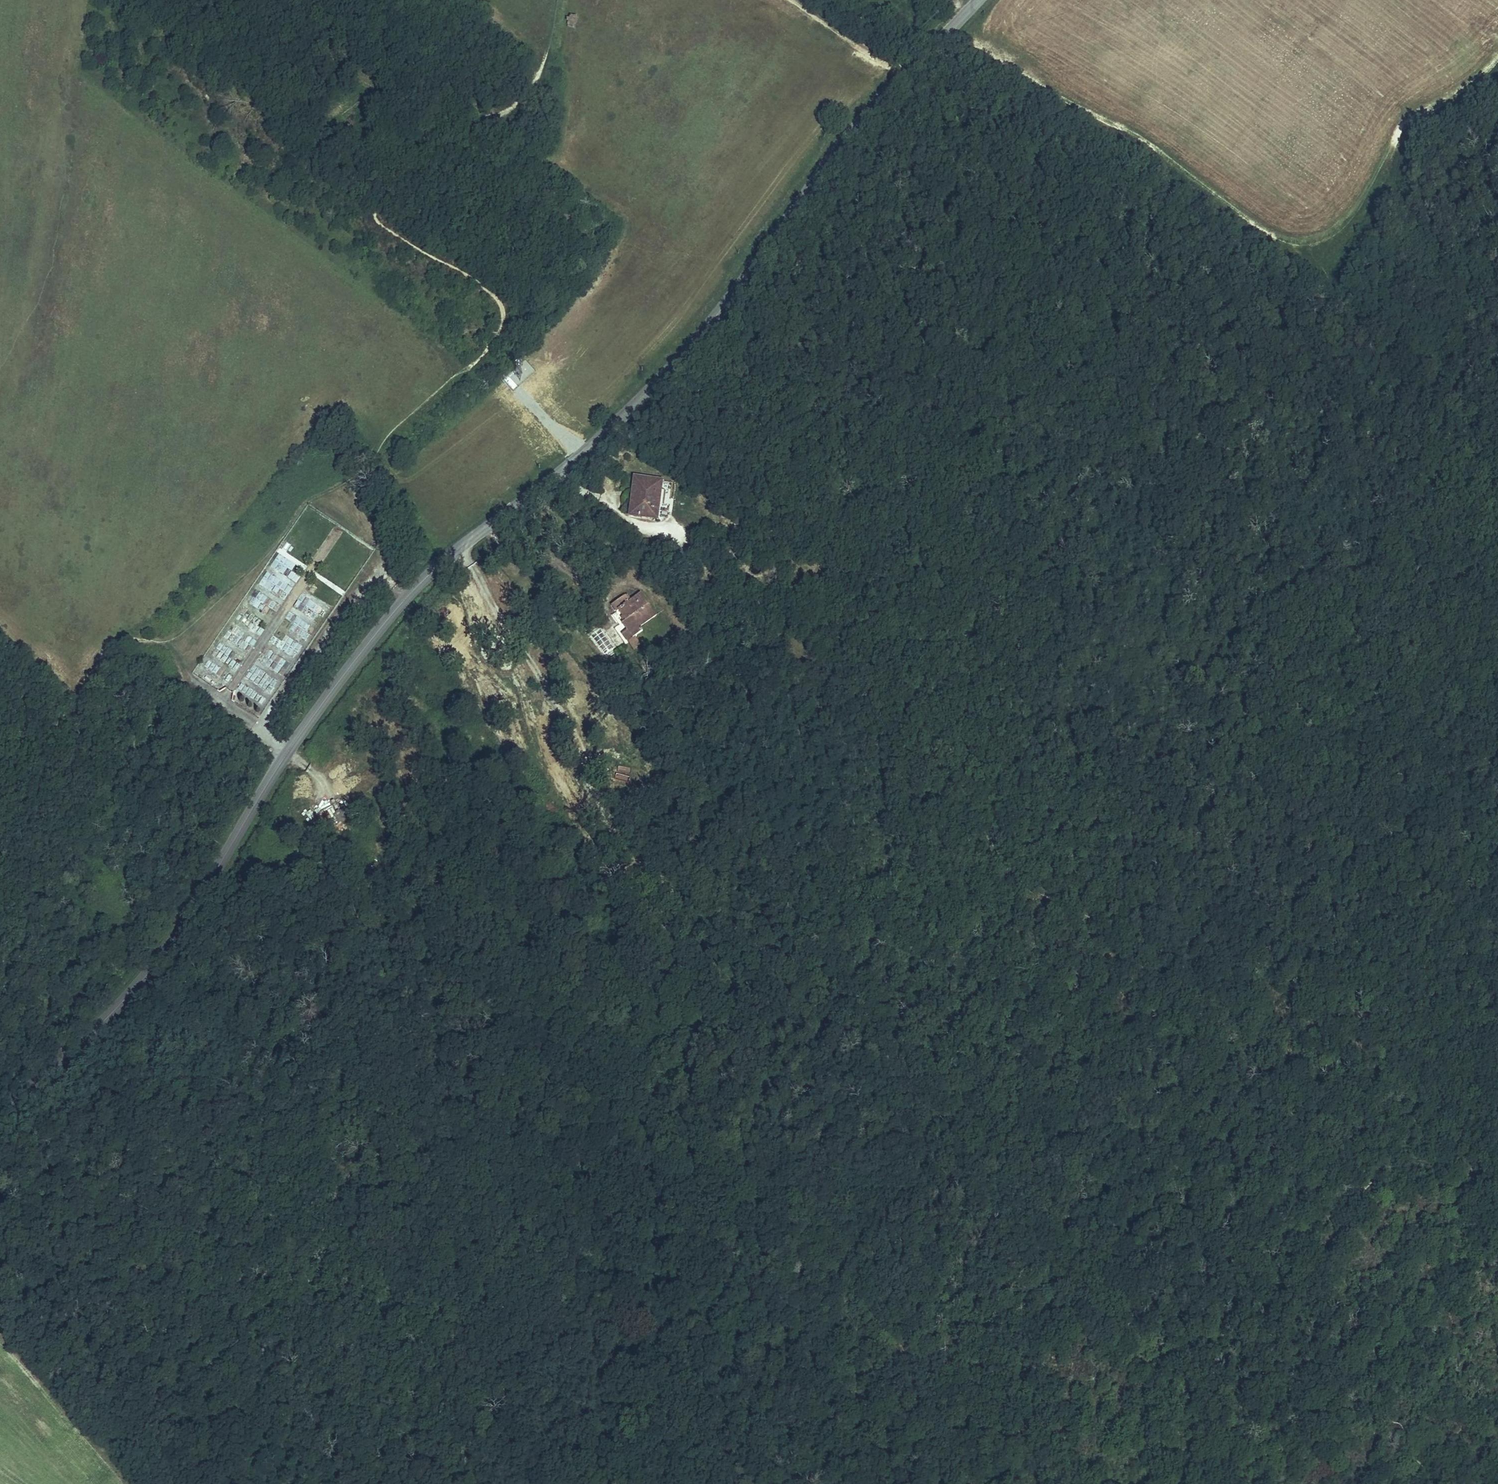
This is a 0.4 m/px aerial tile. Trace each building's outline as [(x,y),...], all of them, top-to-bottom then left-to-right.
[(637,491),(635,515),(657,518),(661,482),(633,479),(631,490),(637,491)] [(637,491),(631,490),(629,515),(635,515),(637,491)] [(283,572),(286,567),(274,560),(271,566),(283,572)] [(625,638),(630,644),(647,631),(642,625),(657,614),(641,592),(626,603),(622,598),(607,609),(615,619),(620,616),(624,621),(624,625),(631,634),(625,638)] [(248,628),(259,636),(263,629),(253,622),(248,628)] [(278,644),(292,657),(301,648),(287,634),(278,644)] [(630,644),(625,638),(620,641),(625,648),(630,644)] [(248,680),(270,691),(276,679),(255,668),(248,680)]
